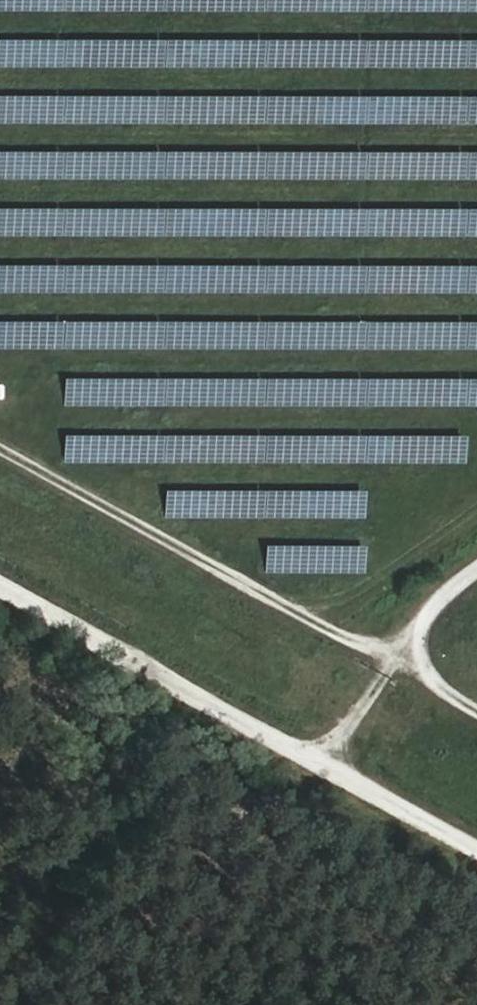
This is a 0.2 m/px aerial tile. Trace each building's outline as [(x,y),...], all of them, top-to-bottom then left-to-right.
[(476,12),(476,0),(0,0),(0,7),(476,12)] [(0,36),(0,65),(476,68),(476,39),(0,36)] [(0,92),(0,120),(476,126),(476,97),(0,92)] [(0,150),(0,179),(327,183),(328,154),(0,150)] [(476,237),(476,208),(0,206),(0,234),(476,237)] [(476,294),(476,265),(0,261),(0,290),(476,294)] [(0,317),(0,346),(476,351),(476,322),(0,317)] [(476,406),(476,378),(61,376),(61,404),(476,406)] [(61,433),(61,461),(464,462),(464,435),(61,433)] [(161,517),(363,517),(363,489),(161,488),(161,517)] [(363,543),(262,542),(261,571),(362,572),(363,543)]
